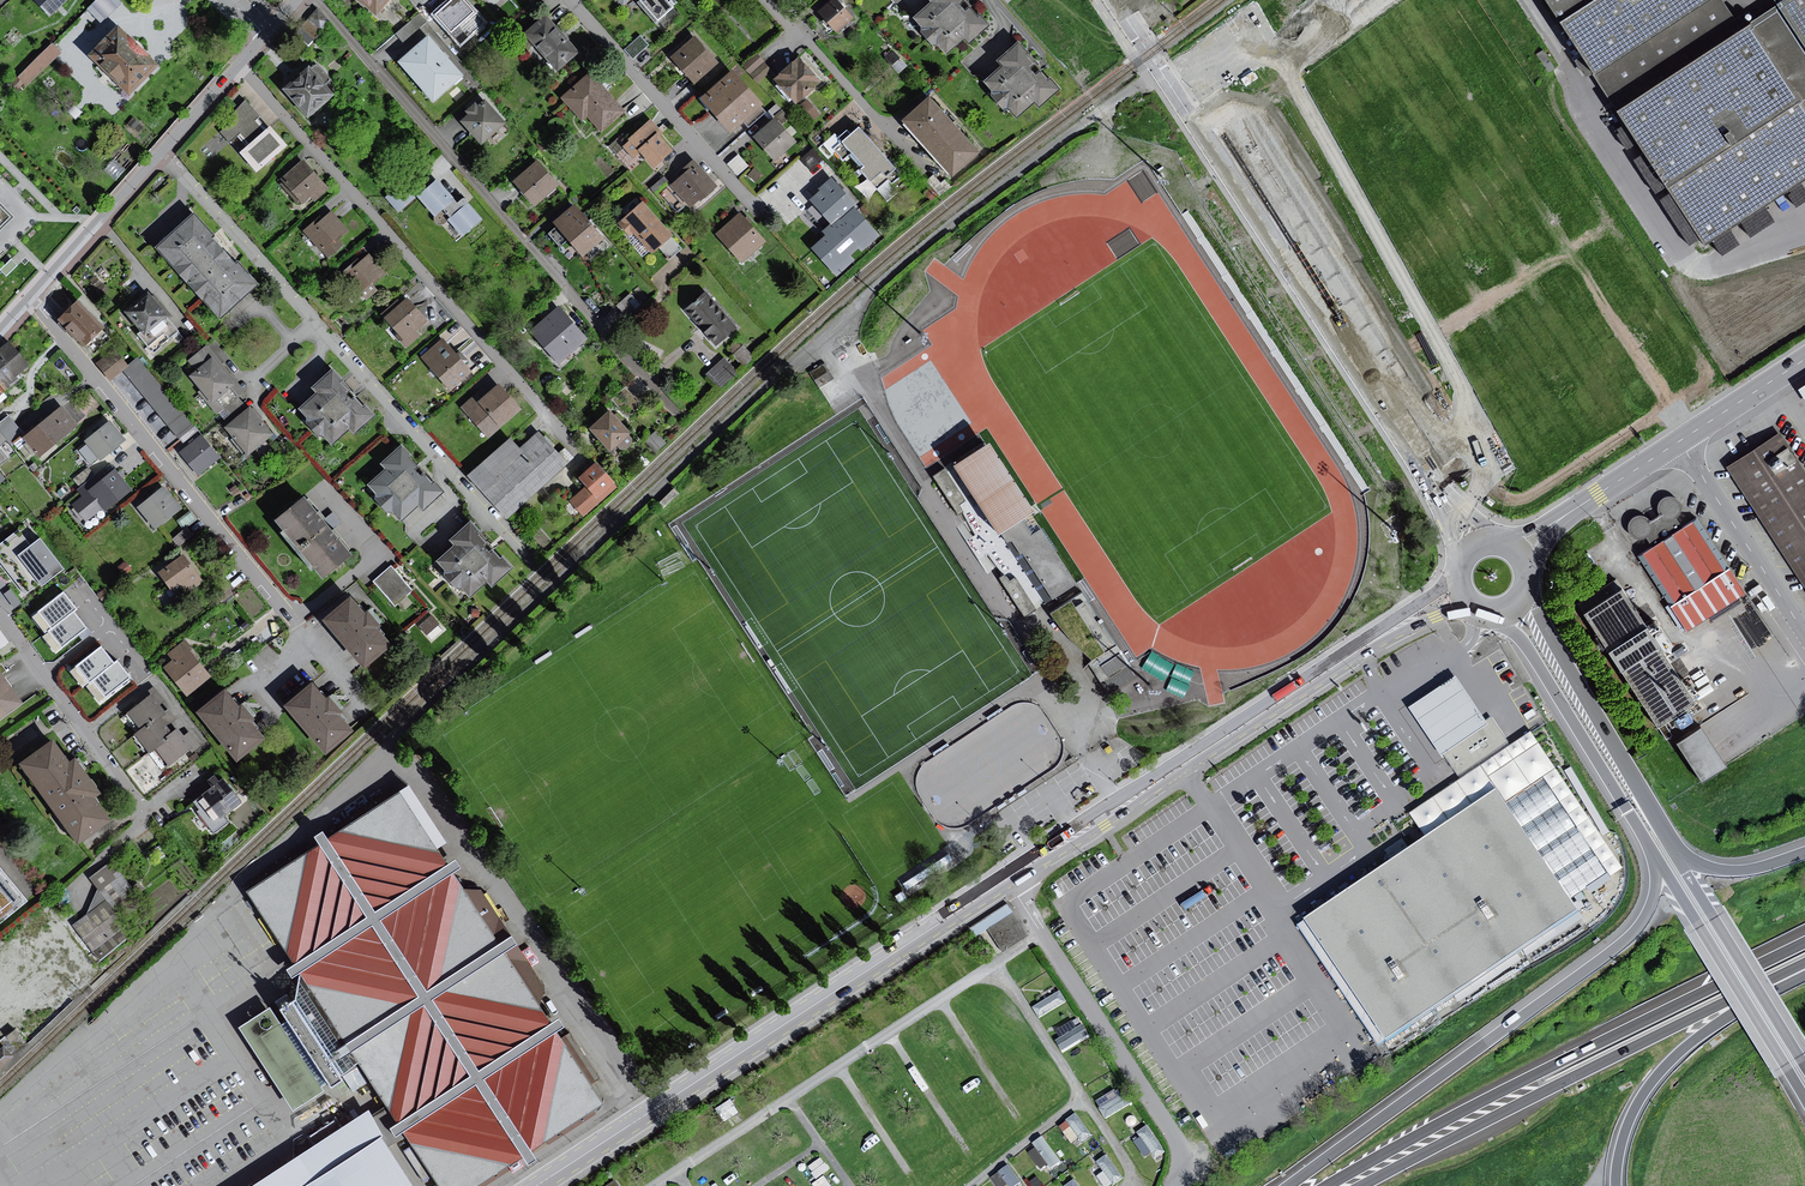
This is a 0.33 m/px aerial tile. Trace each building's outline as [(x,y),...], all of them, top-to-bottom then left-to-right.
[(28,2),(47,22),(72,0),(31,0),(28,2)] [(122,2),(119,0),(96,0),(88,9),(102,23),(122,2)] [(397,0),(360,0),(379,19),(398,1),(397,0)] [(432,12),(462,45),(489,20),(471,0),(445,0),(432,12)] [(668,0),(640,0),(637,2),(656,23),(674,7),(668,0)] [(935,1),(917,17),(927,29),(923,32),(933,44),(937,41),(947,51),(965,36),(970,41),(989,25),(980,15),(977,18),(970,9),(965,13),(962,9),(958,5),(964,0),(934,0),(935,1)] [(1697,252),(1804,181),(1804,0),(1531,0),(1697,252)] [(852,20),(835,1),(819,15),(836,34),(852,20)] [(319,7),(308,17),(318,27),(329,17),(319,7)] [(420,17),(397,36),(404,44),(427,25),(420,17)] [(578,51),(546,17),(526,36),(557,69),(578,51)] [(129,95),(158,65),(117,25),(88,55),(129,95)] [(647,45),(640,37),(626,49),(634,57),(647,45)] [(469,79),(434,38),(402,64),(438,106),(469,79)] [(715,63),(694,39),(679,52),(673,58),(695,81),(715,63)] [(1033,63),(1018,45),(999,61),(1004,66),(986,81),(995,92),(991,94),(1004,109),(1009,105),(1017,115),(1035,100),(1039,105),(1059,89),(1051,80),(1048,82),(1040,72),(1035,76),(1032,71),(1028,67),(1033,63)] [(28,89),(62,55),(53,46),(18,80),(28,89)] [(899,72),(906,66),(893,52),(886,59),(899,72)] [(755,56),(743,68),(759,84),(771,73),(755,56)] [(807,69),(798,60),(777,79),(797,102),(819,82),(807,69)] [(287,92),(312,122),(341,98),(316,68),(287,92)] [(759,106),(730,74),(703,97),(708,103),(732,130),(759,106)] [(624,111),(593,75),(562,101),(583,126),(590,121),(603,136),(626,117),(631,124),(652,106),(643,95),(624,111)] [(948,120),(929,99),(905,121),(954,174),(978,153),(948,120)] [(818,114),(806,101),(798,109),(809,121),(818,114)] [(243,155),(260,174),(291,147),(273,128),(266,134),(255,123),(261,118),(247,102),(233,114),(238,119),(221,134),(230,144),(242,134),(253,147),(243,155)] [(465,124),(485,148),(511,125),(490,102),(483,108),(481,105),(469,115),(472,118),(465,124)] [(775,157),(793,142),(775,121),(762,132),(757,136),(775,157)] [(665,136),(654,123),(625,148),(636,161),(642,156),(655,172),(676,154),(662,138),(665,136)] [(871,141),(859,127),(834,149),(844,159),(852,152),(865,167),(862,170),(871,180),(882,171),(886,176),(895,169),(871,141)] [(722,188),(697,161),(671,184),(665,177),(650,190),(662,203),(676,191),(695,212),(722,188)] [(333,190),(307,162),(285,181),(307,205),(314,198),(318,203),(333,190)] [(541,163),(517,184),(538,208),(562,187),(541,163)] [(436,218),(455,202),(426,168),(387,200),(399,214),(419,197),(436,218)] [(858,207),(831,177),(819,189),(820,191),(809,200),(830,224),(822,232),(825,235),(811,248),(837,277),(855,260),(851,255),(858,248),(861,252),(880,235),(856,209),(858,207)] [(676,238),(646,204),(621,227),(633,240),(637,236),(655,257),(662,251),(672,262),(684,251),(674,240),(676,238)] [(452,223),(466,238),(485,221),(471,205),(452,223)] [(610,241),(580,207),(559,225),(589,259),(610,241)] [(305,234),(330,261),(344,247),(340,242),(351,232),(334,214),(326,221),(323,217),(305,234)] [(193,215),(157,246),(219,315),(255,283),(233,260),(215,239),(193,215)] [(767,243),(741,216),(719,237),(744,265),(767,243)] [(347,276),(366,296),(390,274),(371,254),(347,276)] [(98,277),(91,283),(103,297),(110,292),(98,277)] [(706,293),(685,311),(716,347),(737,329),(706,293)] [(182,331),(152,295),(128,315),(144,334),(140,338),(148,348),(144,351),(150,357),(182,331)] [(628,297),(617,308),(629,321),(641,311),(628,297)] [(388,320),(410,345),(434,324),(411,299),(388,320)] [(90,313),(78,301),(59,320),(84,346),(103,327),(90,313)] [(589,342),(562,310),(534,333),(561,366),(589,342)] [(446,340),(424,360),(454,393),(476,373),(446,340)] [(751,357),(740,344),(731,351),(743,365),(751,357)] [(0,359),(0,400),(35,368),(14,346),(0,359)] [(246,395),(206,348),(189,363),(197,373),(192,378),(202,390),(198,394),(219,418),(246,395)] [(185,448),(201,435),(138,358),(129,366),(115,350),(96,365),(111,383),(123,373),(185,448)] [(739,374),(726,359),(707,376),(719,390),(739,374)] [(886,385),(916,369),(911,359),(881,375),(886,385)] [(819,383),(833,377),(827,363),(812,369),(819,383)] [(356,392),(338,372),(315,392),(319,396),(302,411),(312,422),(308,426),(322,442),(327,437),(336,448),(354,433),(358,438),(381,418),(370,405),(366,409),(353,395),(356,392)] [(462,409),(490,440),(525,409),(502,384),(479,405),(473,399),(462,409)] [(41,460),(83,429),(67,407),(25,438),(41,460)] [(254,408),(228,429),(250,457),(276,436),(254,408)] [(635,435),(616,412),(596,429),(615,452),(635,435)] [(8,437),(21,429),(11,413),(0,420),(0,425),(8,437)] [(114,422),(87,443),(102,461),(129,440),(114,422)] [(514,438),(470,477),(509,520),(571,464),(542,432),(523,449),(514,438)] [(221,458),(201,435),(185,448),(179,454),(198,477),(221,458)] [(1778,436),(1727,469),(1804,589),(1804,478),(1778,436)] [(999,440),(962,463),(1006,533),(1043,510),(999,440)] [(424,466),(407,446),(384,465),(388,470),(371,485),(381,496),(377,500),(390,515),(396,511),(405,521),(422,506),(426,511),(449,492),(438,479),(434,483),(422,468),(424,466)] [(8,459),(0,448),(0,465),(8,459)] [(622,487),(601,462),(582,478),(589,486),(571,501),(585,518),(622,487)] [(117,474),(92,494),(106,512),(132,491),(117,474)] [(166,488),(139,509),(155,530),(183,510),(166,488)] [(1652,548),(1639,556),(1687,631),(1745,594),(1697,518),(1682,528),(1677,518),(1679,515),(1681,513),(1682,510),(1682,507),(1681,504),(1679,501),(1676,499),(1673,497),(1669,497),(1665,498),(1662,499),(1660,502),(1658,506),(1658,510),(1659,512),(1660,516),(1650,522),(1648,519),(1645,517),(1641,516),(1638,517),(1635,518),(1632,520),(1630,523),(1628,527),(1629,531),(1630,534),(1633,537),(1636,539),(1640,540),(1644,539),(1646,538),(1652,548)] [(358,558),(312,499),(283,521),(330,580),(358,558)] [(493,542),(475,522),(452,541),(456,546),(439,561),(449,572),(445,576),(459,591),(464,587),(473,597),(491,583),(495,587),(518,568),(507,555),(503,559),(490,544),(493,542)] [(0,544),(0,559),(26,591),(38,582),(41,585),(62,568),(39,540),(31,546),(21,534),(17,530),(0,544)] [(189,554),(162,574),(176,594),(184,588),(189,595),(209,581),(189,554)] [(125,564),(118,569),(124,577),(130,572),(125,564)] [(1250,567),(1162,618),(1165,639),(1167,642),(1155,650),(1201,665),(1207,701),(1209,705),(1227,702),(1225,691),(1243,681),(1240,664),(1249,679),(1252,670),(1263,669),(1265,664),(1310,638),(1305,610),(1286,603),(1284,591),(1281,600),(1272,605),(1264,591),(1266,585),(1259,583),(1250,567)] [(391,568),(374,583),(396,607),(413,592),(391,568)] [(1613,582),(1575,605),(1651,729),(1689,706),(1613,582)] [(1116,685),(1135,675),(1086,589),(1054,607),(1086,664),(1100,657),(1116,685)] [(105,590),(97,596),(103,603),(111,597),(105,590)] [(63,591),(31,616),(44,633),(73,611),(76,608),(71,601),(63,591)] [(357,598),(328,622),(369,670),(398,646),(357,598)] [(44,633),(42,635),(56,653),(87,628),(79,618),(73,611),(44,633)] [(432,614),(419,626),(432,640),(445,627),(432,614)] [(9,640),(0,627),(0,646),(9,640)] [(187,642),(169,655),(174,662),(166,667),(189,697),(214,678),(187,642)] [(101,644),(68,670),(82,687),(85,685),(115,661),(109,654),(101,644)] [(115,661),(85,685),(98,702),(130,677),(124,670),(116,660),(115,661)] [(21,703),(0,674),(0,718),(21,703)] [(1459,678),(1411,709),(1443,758),(1491,726),(1459,678)] [(316,684),(288,709),(329,756),(358,732),(316,684)] [(135,734),(150,754),(156,749),(169,765),(189,749),(192,752),(200,746),(189,732),(183,736),(177,729),(171,734),(165,726),(175,719),(169,711),(165,714),(158,705),(165,700),(154,687),(146,693),(149,697),(129,713),(142,729),(135,734)] [(230,691),(202,716),(243,763),(272,739),(230,691)] [(1510,743),(1492,717),(1442,751),(1460,777),(1510,743)] [(1702,725),(1677,740),(1703,780),(1728,764),(1702,725)] [(53,742),(21,765),(78,843),(110,819),(94,798),(100,794),(75,760),(69,765),(53,742)] [(241,803),(224,780),(220,783),(215,777),(208,782),(213,789),(193,804),(214,833),(227,823),(223,817),(241,803)] [(408,784),(327,837),(322,830),(313,835),(318,843),(245,890),(293,963),(285,968),(291,977),(299,972),(294,997),(278,1007),(286,1020),(281,1023),(269,1006),(238,1026),(293,1111),(324,1090),(321,1086),(327,1083),(329,1087),(342,1079),(340,1075),(341,1074),(343,1077),(360,1066),(385,1105),(396,1121),(388,1127),(394,1136),(402,1131),(406,1136),(408,1139),(411,1145),(403,1150),(423,1182),(431,1176),(437,1185),(485,1185),(510,1170),(507,1166),(522,1157),(527,1164),(536,1158),(531,1150),(546,1140),(549,1144),(596,1114),(593,1110),(604,1103),(591,1084),(601,1079),(570,1032),(561,1038),(557,1031),(564,1026),(558,1017),(550,1022),(539,1004),(545,988),(517,943),(511,935),(476,882),(457,879),(452,872),(460,867),(455,858),(447,862),(437,848),(446,842),(408,784)] [(1500,792),(1308,921),(1389,1041),(1581,911),(1500,792)] [(1426,837),(1417,821),(1411,824),(1407,817),(1399,821),(1406,834),(1418,828),(1424,839),(1426,837)] [(1393,859),(1410,850),(1404,838),(1387,847),(1393,859)] [(96,958),(130,937),(108,901),(131,887),(114,859),(90,874),(104,897),(71,917),(96,958)] [(25,901),(0,870),(0,921),(25,901)] [(1007,903),(970,928),(991,960),(1028,935),(1007,903)] [(1389,1041),(1308,921),(1300,927),(1380,1047),(1389,1041)] [(1060,991),(1033,1008),(1039,1018),(1067,1001),(1060,991)] [(1060,1038),(1056,1041),(1062,1051),(1088,1035),(1077,1018),(1056,1031),(1060,1038)] [(0,1051),(0,1071),(13,1059),(3,1048),(0,1051)] [(1105,1115),(1126,1105),(1118,1087),(1097,1098),(1105,1115)] [(385,1105),(371,1114),(382,1135),(382,1137),(389,1147),(406,1136),(402,1131),(394,1136),(388,1127),(396,1121),(385,1105)] [(389,1147),(382,1137),(382,1135),(371,1114),(368,1109),(313,1144),(249,1185),(414,1185),(389,1147)] [(1089,1134),(1075,1114),(1067,1120),(1074,1129),(1081,1140),(1089,1134)] [(1150,1123),(1133,1131),(1147,1157),(1163,1149),(1150,1123)] [(1059,1160),(1041,1137),(1033,1143),(1042,1155),(1050,1166),(1059,1160)] [(1120,1177),(1106,1156),(1097,1162),(1112,1182),(1120,1177)] [(1008,1166),(999,1172),(1003,1178),(1009,1185),(1012,1185),(1018,1182),(1008,1166)]
